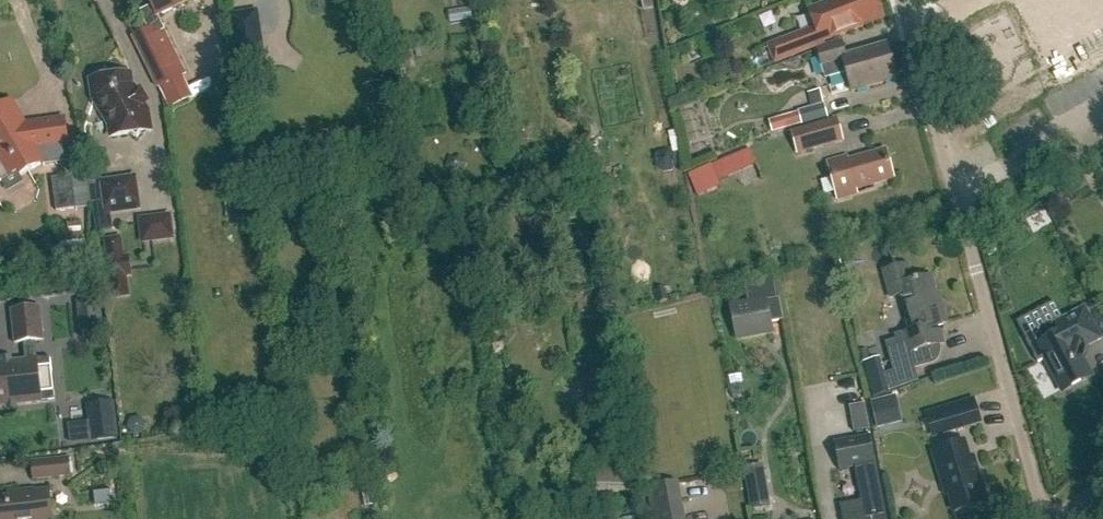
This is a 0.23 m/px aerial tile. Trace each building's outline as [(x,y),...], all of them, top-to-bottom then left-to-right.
[(148,30),(133,37),(158,88),(181,77),(160,33),(165,31),(158,16),(192,0),(149,0),(152,6),(139,12),(148,30)] [(793,56),(824,44),(823,42),(883,19),(876,0),(836,0),(810,10),(816,28),(787,39),(767,46),(774,63),(793,56)] [(441,6),(441,17),(466,16),(465,4),(441,6)] [(240,74),(265,70),(256,12),(231,16),(240,74)] [(846,57),(842,43),(817,50),(826,79),(846,73),(851,92),(898,79),(888,45),(846,57)] [(110,78),(104,73),(100,79),(91,80),(94,100),(110,126),(112,138),(131,135),(135,141),(137,134),(150,132),(147,113),(142,105),(146,103),(139,92),(134,95),(130,88),(132,86),(131,86),(129,75),(110,78)] [(801,125),(828,118),(823,103),(820,90),(807,93),(810,107),(797,111),(798,112),(768,121),(772,133),(801,125)] [(71,162),(69,147),(70,147),(66,118),(36,122),(37,128),(29,129),(12,100),(0,108),(0,183),(19,172),(22,176),(44,163),(44,166),(71,162)] [(801,125),(801,127),(809,125),(816,150),(844,142),(837,117),(828,119),(828,118),(801,125)] [(688,186),(751,165),(743,142),(680,164),(688,186)] [(894,178),(886,151),(848,162),(847,158),(828,163),(839,199),(857,193),(856,189),(894,178)] [(75,209),(71,176),(51,178),(55,211),(75,209)] [(137,178),(102,183),(102,185),(89,187),(93,214),(107,212),(107,213),(142,208),(137,178)] [(61,218),(62,229),(50,230),(51,253),(77,251),(75,218),(61,218)] [(884,272),(891,298),(901,295),(911,332),(896,336),(897,341),(887,344),(895,374),(932,364),(934,363),(935,362),(936,362),(937,360),(938,359),(938,357),(935,344),(942,342),(942,341),(941,341),(937,326),(947,323),(943,307),(941,307),(932,277),(913,282),(908,265),(884,272)] [(736,342),(775,335),(768,297),(729,304),(736,342)] [(93,301),(79,303),(82,331),(96,330),(93,301)] [(37,342),(45,342),(42,308),(13,311),(17,344),(25,344),(37,342)] [(1063,319),(1026,339),(1038,363),(1044,360),(1061,392),(1092,375),(1082,357),(1085,355),(1087,350),(1085,348),(1099,340),(1101,339),(1085,309),(1085,308),(1063,319)] [(43,403),(56,401),(51,358),(39,360),(37,342),(25,344),(27,361),(0,364),(0,407),(43,403)] [(886,393),(882,378),(884,377),(879,358),(865,362),(874,396),(886,393)] [(586,378),(577,392),(590,400),(599,386),(586,378)] [(982,422),(975,399),(943,408),(950,432),(982,422)] [(91,422),(69,424),(71,444),(119,438),(115,401),(89,404),(91,422)] [(870,430),(865,403),(849,406),(854,433),(870,430)] [(869,436),(834,443),(840,471),(856,468),(865,511),(848,518),(886,518),(869,436)] [(970,458),(965,441),(933,451),(946,495),(950,494),(956,513),(982,505),(979,496),(985,495),(973,457),(970,458)] [(34,479),(71,475),(69,457),(32,462),(34,479)] [(625,460),(592,459),(592,480),(624,481),(625,460)] [(743,468),(748,495),(769,492),(764,464),(743,468)] [(678,482),(649,489),(654,518),(686,518),(678,482)] [(50,491),(25,493),(25,491),(8,492),(9,498),(0,499),(0,518),(53,518),(50,491)]
